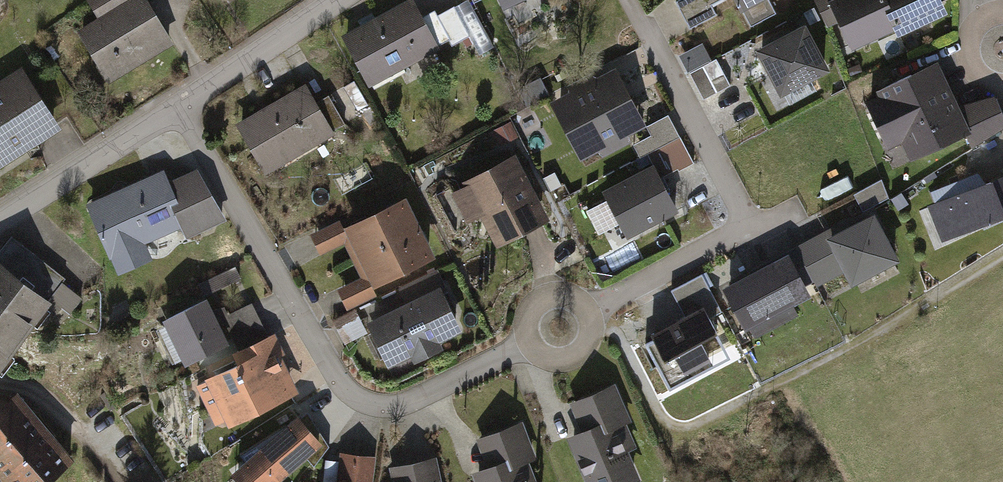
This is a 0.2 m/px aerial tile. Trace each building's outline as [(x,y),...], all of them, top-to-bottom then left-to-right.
[(106,89),(169,45),(142,8),(153,0),(80,0),(94,22),(71,38),(106,89)] [(468,8),(486,0),(465,0),(468,8)] [(498,16),(531,0),(490,0),(498,16)] [(671,3),(685,29),(710,16),(706,8),(722,0),(676,0),(671,3)] [(733,15),(736,13),(762,0),(724,0),(733,15)] [(762,0),(736,13),(744,29),(770,16),(762,0)] [(831,26),(821,5),(832,0),(807,0),(820,31),(831,26)] [(887,35),(879,15),(884,13),(879,0),(832,0),(821,5),(831,26),(843,54),(887,35)] [(884,13),(879,15),(887,35),(890,40),(939,19),(933,5),(931,0),(879,0),(884,13)] [(366,92),(434,55),(432,51),(415,20),(405,2),(337,39),(366,92)] [(429,13),(415,20),(432,51),(443,45),(445,49),(455,43),(466,63),(489,50),(468,11),(454,19),(449,9),(432,19),(429,13)] [(749,54),(774,101),(824,75),(799,28),(749,54)] [(683,73),(696,99),(723,86),(710,60),(683,73)] [(961,139),(965,137),(953,110),(934,66),(870,95),(873,100),(860,105),(882,153),(894,147),(902,165),(961,139)] [(610,70),(545,104),(577,164),(595,154),(598,159),(626,144),(623,138),(641,128),(610,70)] [(0,89),(0,173),(64,134),(26,73),(0,89)] [(260,178),(327,141),(299,91),(232,128),(260,178)] [(961,139),(966,150),(1002,128),(989,100),(953,110),(965,137),(961,139)] [(658,178),(673,170),(675,173),(690,165),(664,116),(641,128),(646,137),(630,145),(636,157),(644,153),(652,167),(658,178)] [(488,130),(496,147),(513,139),(505,123),(488,130)] [(476,219),(491,250),(544,224),(511,159),(458,186),(460,191),(447,198),(461,227),(476,219)] [(599,196),(625,242),(678,213),(658,178),(652,167),(599,196)] [(185,234),(187,238),(222,222),(199,173),(170,186),(179,207),(174,209),(185,234)] [(185,234),(174,209),(179,207),(170,186),(166,176),(89,209),(113,265),(185,234)] [(924,195),(929,206),(922,209),(935,246),(1002,220),(1002,179),(979,188),(975,176),(924,195)] [(337,244),(347,266),(416,234),(401,203),(339,232),(341,237),(337,244)] [(839,223),(788,250),(807,285),(809,290),(838,275),(847,292),(893,268),(867,219),(844,231),(839,223)] [(314,255),(337,244),(341,237),(339,232),(334,221),(304,235),(314,255)] [(431,265),(416,234),(347,266),(354,281),(364,284),(368,294),(431,265)] [(53,299),(69,311),(78,299),(59,284),(63,279),(14,242),(0,259),(0,368),(53,299)] [(807,285),(788,250),(739,275),(742,281),(715,295),(737,336),(788,310),(782,299),(807,285)] [(350,310),(384,381),(438,355),(436,350),(462,337),(431,271),(371,300),(350,310)] [(695,278),(663,294),(676,318),(642,335),(647,345),(638,349),(663,395),(726,361),(705,322),(716,316),(695,278)] [(371,300),(368,294),(364,284),(354,281),(331,292),(342,314),(350,310),(371,300)] [(160,324),(157,326),(179,373),(224,351),(201,304),(199,305),(198,303),(159,322),(160,324)] [(262,340),(246,306),(222,318),(218,310),(208,313),(216,329),(217,329),(219,332),(216,334),(224,349),(229,347),(232,354),(262,340)] [(232,354),(226,357),(232,370),(271,351),(276,362),(280,360),(269,337),(262,340),(232,354)] [(219,424),(223,431),(293,398),(276,362),(271,351),(232,370),(189,390),(208,430),(219,424)] [(634,481),(623,453),(630,450),(621,426),(625,424),(610,386),(564,404),(576,435),(561,441),(578,481),(634,481)] [(4,481),(50,481),(73,464),(20,398),(0,414),(0,477),(4,481)] [(238,481),(286,481),(323,448),(300,422),(236,479),(238,481)] [(526,464),(531,461),(518,423),(472,440),(482,471),(468,476),(470,481),(533,481),(526,464)] [(335,455),(332,481),(367,481),(370,458),(335,455)] [(432,456),(383,466),(386,481),(437,481),(432,456)]
